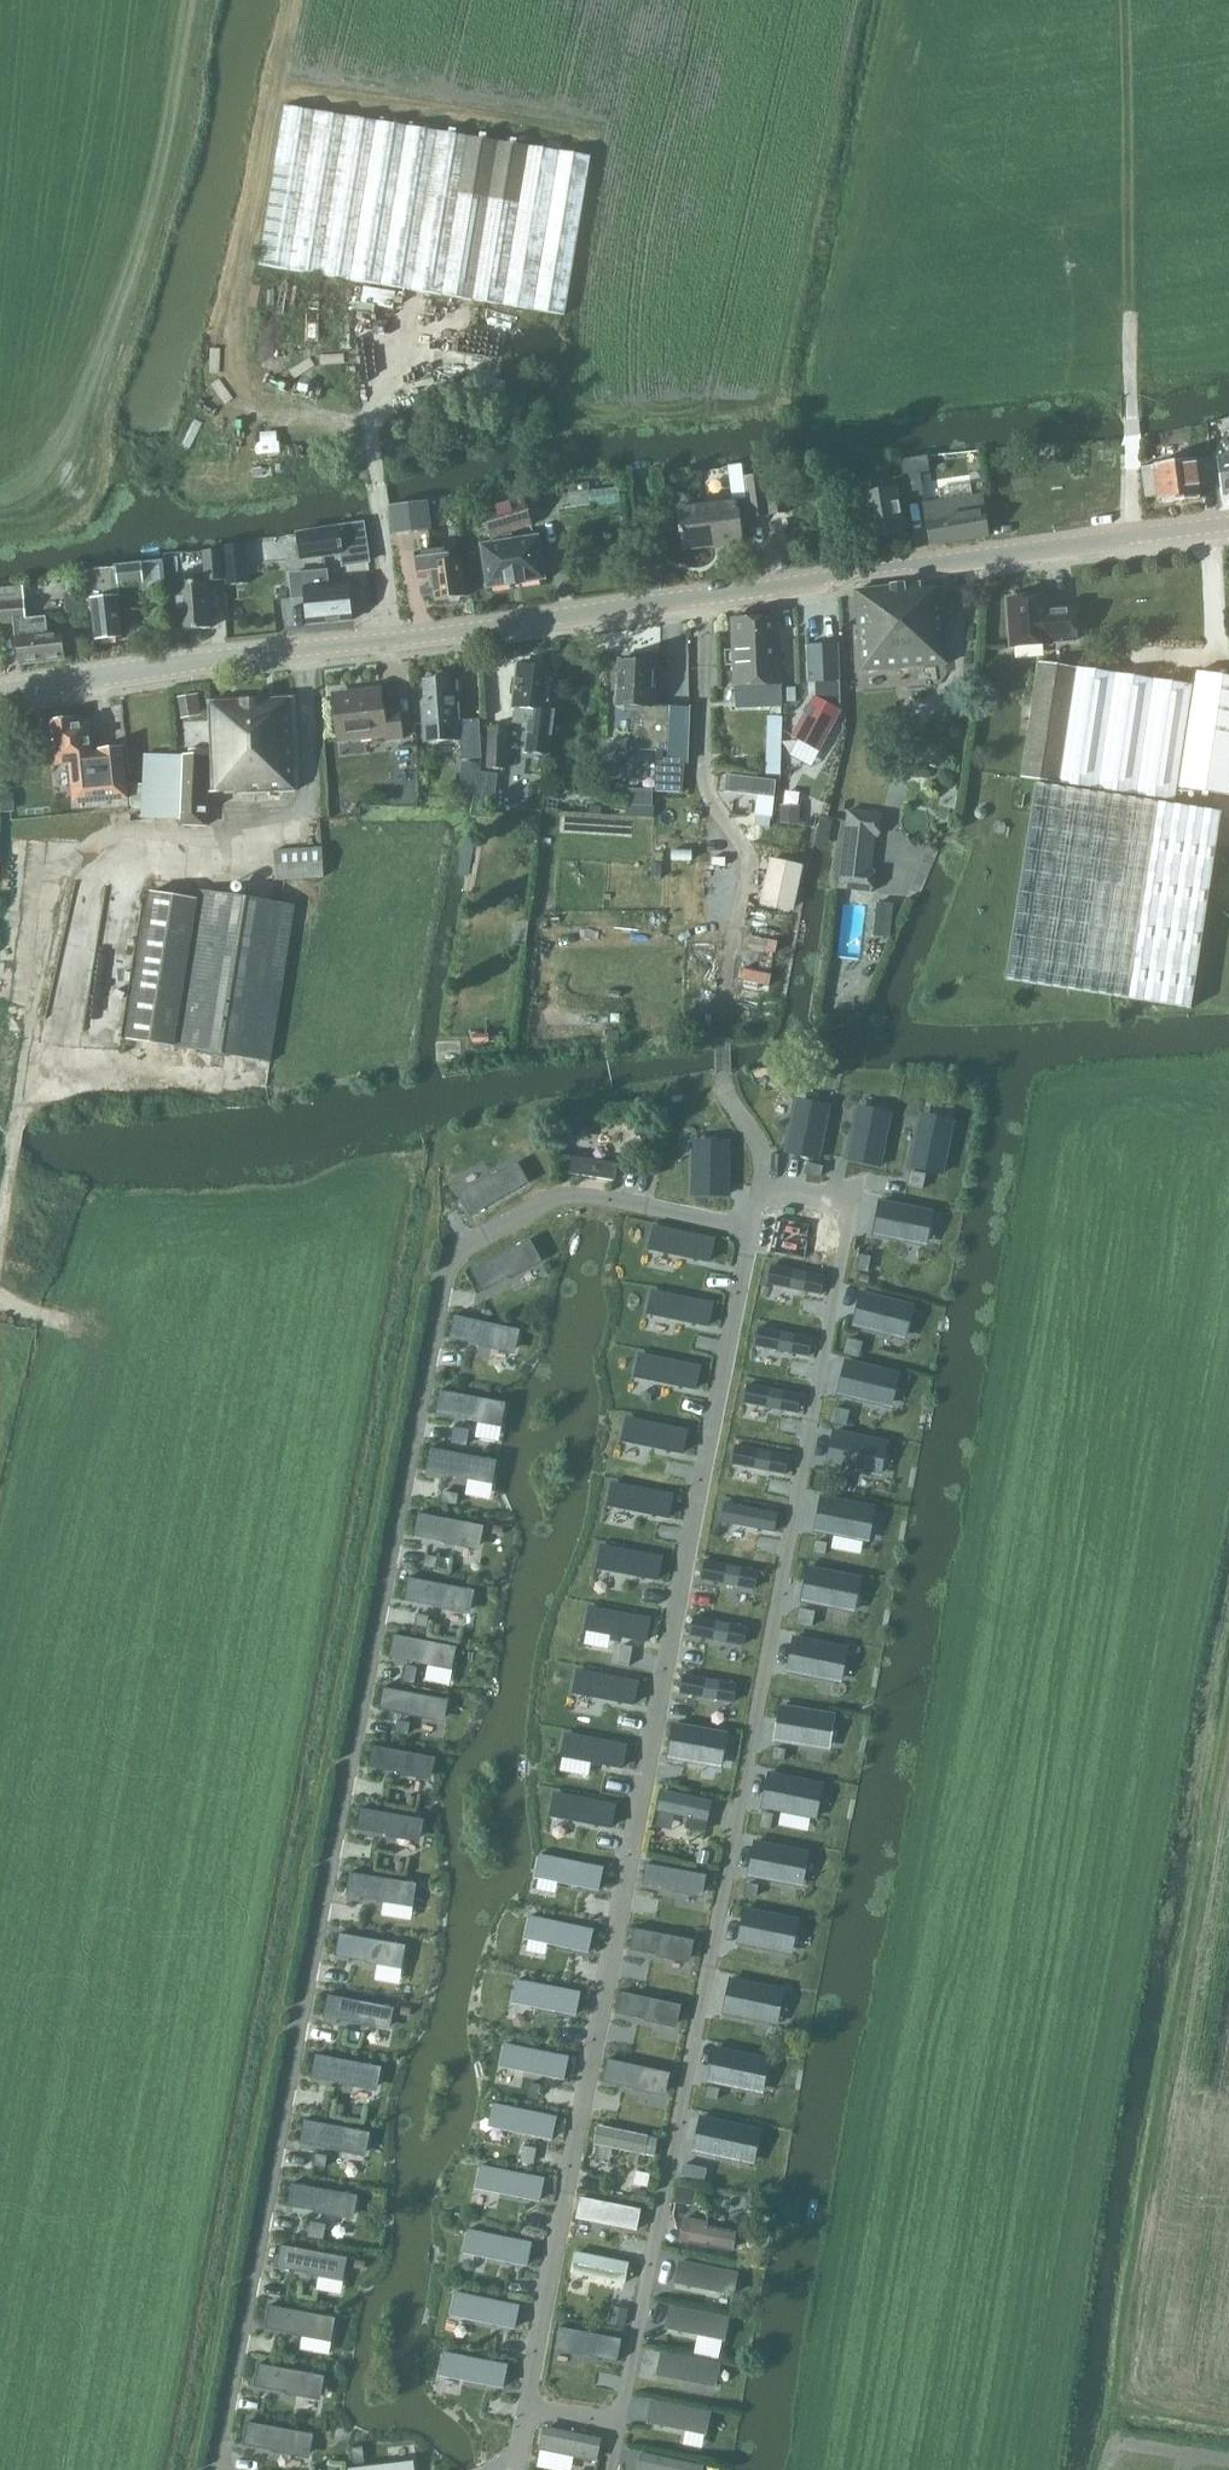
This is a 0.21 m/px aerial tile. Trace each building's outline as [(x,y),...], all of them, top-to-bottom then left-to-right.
[(258,266),(564,316),(589,157),(284,107),(258,266)] [(507,383),(469,372),(465,388),(503,399),(507,383)] [(1224,496),(1228,496),(1228,437),(1224,437),(1227,457),(1219,458),(1224,496)] [(907,497),(924,495),(920,472),(929,470),(927,455),(900,460),(903,477),(906,495),(907,497)] [(1158,504),(1201,497),(1199,484),(1214,482),(1211,459),(1142,469),(1146,498),(1157,497),(1158,504)] [(788,512),(785,485),(765,488),(764,476),(743,478),(742,466),(728,468),(733,501),(679,508),(684,548),(742,541),(739,515),(746,514),(747,517),(788,512)] [(867,484),(850,487),(854,510),(865,508),(871,541),(906,534),(899,496),(906,495),(903,477),(886,480),(884,479),(868,481),(867,484)] [(931,544),(988,537),(983,497),(926,505),(931,544)] [(428,501),(390,505),(393,535),(430,530),(432,530),(428,501)] [(544,579),(538,536),(511,540),(510,534),(531,527),(523,501),(485,513),(493,538),(497,538),(498,543),(482,545),(488,588),(544,579)] [(372,523),(297,535),(301,560),(350,552),(352,564),(377,560),(375,548),(372,523)] [(420,552),(415,553),(419,579),(430,578),(431,586),(431,588),(434,587),(435,595),(436,600),(448,599),(452,602),(459,601),(461,597),(465,596),(461,560),(451,562),(449,549),(429,551),(420,552)] [(195,584),(205,583),(220,581),(217,551),(201,553),(204,574),(194,576),(195,584)] [(163,562),(142,565),(144,582),(145,593),(167,590),(163,562)] [(248,583),(246,563),(225,565),(227,585),(248,583)] [(93,602),(96,640),(122,638),(119,597),(121,597),(120,585),(144,582),(142,565),(85,571),(88,602),(93,602)] [(327,572),(292,575),(294,598),(306,597),(309,625),(353,621),(349,583),(328,585),(327,572)] [(78,594),(77,581),(67,581),(68,595),(78,594)] [(210,629),(205,583),(195,584),(178,585),(183,631),(210,629)] [(919,585),(854,591),(855,597),(861,672),(949,666),(942,589),(920,591),(919,585)] [(431,586),(421,587),(422,597),(435,595),(434,587),(434,588),(431,588),(431,586)] [(21,587),(0,589),(0,624),(15,622),(19,665),(63,660),(60,632),(47,634),(45,619),(25,621),(21,587)] [(1075,605),(1049,607),(1048,594),(1006,597),(1009,650),(1053,647),(1052,644),(1078,642),(1075,605)] [(761,617),(731,618),(732,652),(729,655),(730,661),(733,663),(733,685),(735,685),(736,709),(782,707),(781,679),(782,679),(779,625),(779,617),(767,617),(768,620),(761,620),(761,617)] [(813,696),(791,737),(820,752),(841,712),(841,711),(839,644),(807,645),(808,683),(814,683),(815,696),(813,696)] [(616,688),(615,698),(616,704),(620,708),(625,710),(631,707),(641,708),(638,750),(657,751),(655,791),(681,792),(684,761),(667,750),(669,705),(653,704),(654,690),(653,689),(654,663),(620,661),(619,688),(616,688)] [(1183,742),(1185,743),(1188,728),(1186,728),(1193,689),(1039,664),(1020,778),(1095,791),(1128,796),(1173,803),(1183,742)] [(519,665),(513,710),(517,710),(516,722),(531,723),(527,753),(550,755),(555,714),(548,713),(553,668),(519,665)] [(1198,673),(1189,728),(1188,728),(1185,743),(1187,744),(1180,787),(1228,795),(1228,678),(1198,673)] [(482,759),(479,720),(459,721),(457,685),(448,686),(449,679),(424,681),(425,701),(420,702),(423,741),(460,738),(462,760),(482,759)] [(796,688),(786,688),(787,702),(796,702),(796,688)] [(366,696),(334,699),(338,743),(386,738),(386,741),(401,740),(399,709),(384,711),(382,689),(366,691),(366,696)] [(193,694),(179,697),(182,714),(196,712),(193,694)] [(130,784),(128,808),(142,809),(142,818),(177,820),(177,825),(205,826),(207,793),(235,792),(235,796),(296,793),(292,699),(207,703),(209,759),(145,755),(144,785),(130,784)] [(57,717),(52,721),(55,765),(74,763),(77,803),(126,800),(122,748),(98,750),(98,752),(91,752),(89,724),(74,725),(74,720),(68,716),(57,717)] [(488,731),(487,769),(506,770),(507,731),(488,731)] [(462,762),(461,771),(478,775),(480,766),(462,762)] [(727,775),(725,792),(757,795),(755,815),(772,817),(776,781),(727,775)] [(479,776),(476,793),(495,795),(497,778),(479,776)] [(1127,800),(1128,796),(1095,791),(1095,795),(1033,785),(1001,980),(1187,1010),(1219,815),(1127,800)] [(943,787),(939,806),(955,809),(959,790),(943,787)] [(0,795),(0,810),(10,809),(9,794),(0,795)] [(601,807),(590,806),(590,814),(601,815),(601,807)] [(781,823),(799,823),(800,810),(781,809),(781,823)] [(848,810),(846,832),(875,835),(879,835),(882,813),(848,810)] [(277,882),(323,878),(320,849),(274,853),(277,882)] [(757,901),(793,908),(801,865),(767,858),(757,901)] [(842,866),(839,888),(873,892),(876,870),(871,870),(842,866)] [(151,892),(128,1040),(263,1062),(289,907),(195,891),(193,899),(151,892)] [(854,946),(857,896),(833,895),(831,945),(854,946)] [(878,903),(876,922),(892,923),(893,904),(878,903)] [(619,1041),(619,1031),(609,1031),(609,1041),(619,1041)] [(796,1104),(786,1152),(820,1159),(830,1111),(796,1104)] [(857,1111),(847,1159),(881,1166),(891,1118),(857,1111)] [(920,1118),(909,1166),(943,1174),(954,1125),(920,1118)] [(573,1135),(557,1139),(558,1145),(574,1141),(573,1135)] [(695,1146),(694,1196),(728,1196),(729,1147),(695,1146)] [(563,1155),(560,1172),(615,1181),(617,1164),(563,1155)] [(493,1179),(464,1196),(474,1213),(471,1215),(472,1216),(530,1182),(518,1162),(493,1177),(492,1175),(491,1176),(493,1179)] [(809,1164),(807,1173),(821,1176),(823,1167),(809,1164)] [(447,1188),(468,1188),(468,1172),(447,1172),(447,1188)] [(912,1173),(909,1186),(922,1188),(925,1175),(912,1173)] [(881,1201),(874,1235),(922,1244),(929,1210),(881,1201)] [(654,1228),(650,1249),(710,1261),(715,1241),(654,1228)] [(531,1239),(472,1271),(482,1292),(508,1278),(509,1280),(510,1279),(508,1276),(538,1260),(529,1242),(532,1241),(531,1239)] [(861,1256),(858,1270),(867,1272),(870,1258),(861,1256)] [(773,1266),(770,1284),(822,1295),(825,1276),(773,1266)] [(653,1292),(648,1313),(709,1326),(713,1305),(653,1292)] [(862,1292),(853,1326),(901,1338),(910,1304),(862,1292)] [(455,1316),(450,1338),(479,1344),(478,1346),(480,1347),(480,1343),(513,1350),(518,1331),(521,1332),(521,1330),(455,1316)] [(761,1328),(757,1346),(809,1357),(813,1338),(761,1328)] [(849,1339),(845,1353),(858,1357),(862,1343),(849,1339)] [(640,1356),(636,1376),(696,1389),(701,1368),(640,1356)] [(847,1360),(839,1394),(887,1406),(895,1372),(847,1360)] [(750,1385),(746,1403),(798,1414),(802,1395),(750,1385)] [(440,1391),(436,1413),(465,1418),(464,1420),(466,1421),(466,1417),(500,1423),(503,1404),(506,1404),(507,1403),(440,1391)] [(835,1408),(832,1422),(846,1425),(849,1411),(835,1408)] [(627,1420),(623,1440),(683,1453),(688,1432),(627,1420)] [(455,1429),(453,1442),(466,1445),(468,1431),(455,1429)] [(834,1430),(827,1464),(875,1475),(882,1441),(834,1430)] [(738,1446),(734,1464),(786,1475),(790,1456),(738,1446)] [(431,1448),(427,1470),(455,1476),(455,1478),(457,1478),(457,1474),(490,1480),(494,1461),(497,1462),(498,1460),(431,1448)] [(837,1478),(834,1488),(844,1490),(846,1480),(837,1478)] [(613,1484),(609,1505),(669,1517),(674,1497),(613,1484)] [(822,1497),(815,1531),(835,1535),(863,1540),(870,1506),(822,1497)] [(726,1503),(723,1522),(775,1532),(778,1513),(726,1503)] [(418,1514),(414,1536),(443,1541),(442,1543),(444,1544),(444,1540),(477,1546),(481,1527),(484,1527),(485,1526),(418,1514)] [(817,1542),(815,1552),(825,1554),(827,1544),(817,1542)] [(602,1547),(598,1568),(659,1580),(663,1559),(602,1547)] [(427,1556),(425,1566),(435,1568),(437,1558),(427,1556)] [(705,1560),(701,1579),(754,1589),(757,1571),(705,1560)] [(809,1567),(802,1601),(850,1611),(857,1577),(809,1567)] [(410,1578),(405,1600),(434,1606),(433,1608),(435,1608),(435,1604),(469,1611),(472,1591),(476,1592),(476,1590),(410,1578)] [(590,1609),(586,1630),(588,1630),(611,1634),(647,1641),(651,1620),(590,1609)] [(801,1610),(798,1624),(812,1626),(815,1613),(801,1610)] [(418,1616),(417,1626),(426,1627),(428,1618),(418,1616)] [(694,1617),(690,1635),(743,1645),(746,1627),(694,1617)] [(395,1635),(390,1657),(418,1663),(419,1664),(420,1661),(451,1667),(454,1648),(457,1649),(457,1647),(395,1635)] [(794,1637),(788,1671),(836,1681),(843,1647),(794,1637)] [(622,1645),(619,1665),(630,1666),(633,1647),(622,1645)] [(407,1666),(404,1681),(414,1683),(417,1668),(407,1666)] [(578,1672),(574,1693),(635,1704),(639,1683),(578,1672)] [(684,1675),(681,1693),(733,1702),(736,1684),(684,1675)] [(384,1687),(379,1709),(408,1715),(408,1716),(409,1716),(410,1714),(443,1720),(446,1700),(450,1701),(450,1700),(384,1687)] [(780,1706),(774,1740),(823,1748),(829,1714),(780,1706)] [(399,1723),(398,1733),(407,1734),(409,1725),(399,1723)] [(674,1724),(668,1758),(717,1766),(723,1732),(674,1724)] [(567,1735),(563,1756),(564,1756),(592,1762),(623,1768),(627,1747),(567,1735)] [(373,1745),(369,1767),(397,1773),(397,1774),(398,1774),(399,1772),(429,1778),(433,1759),(435,1759),(436,1758),(373,1745)] [(775,1749),(774,1759),(784,1760),(785,1750),(775,1749)] [(770,1773),(763,1807),(782,1812),(811,1817),(818,1783),(770,1773)] [(663,1790),(658,1810),(689,1818),(686,1828),(705,1833),(713,1802),(663,1790)] [(555,1795),(551,1816),(612,1827),(616,1807),(555,1795)] [(362,1808),(358,1830),(386,1836),(385,1836),(387,1837),(387,1834),(418,1840),(422,1821),(424,1821),(424,1820),(362,1808)] [(764,1813),(761,1827),(771,1829),(773,1815),(764,1813)] [(755,1841),(748,1876),(797,1885),(803,1851),(755,1841)] [(701,1850),(698,1863),(708,1865),(710,1853),(701,1850)] [(544,1856),(540,1875),(560,1879),(560,1882),(599,1890),(604,1868),(544,1856)] [(647,1864),(644,1884),(672,1889),(672,1891),(673,1891),(673,1889),(701,1894),(704,1876),(707,1876),(707,1875),(647,1864)] [(351,1873),(347,1896),(376,1900),(375,1902),(377,1902),(377,1899),(411,1904),(414,1885),(417,1885),(417,1884),(351,1873)] [(748,1884),(746,1894),(756,1896),(758,1886),(748,1884)] [(745,1908),(738,1943),(786,1952),(793,1918),(745,1908)] [(533,1917),(529,1936),(530,1937),(549,1940),(548,1943),(588,1951),(593,1930),(533,1917)] [(635,1929),(631,1949),(659,1955),(659,1953),(688,1959),(692,1941),(694,1941),(695,1940),(635,1929)] [(340,1933),(336,1956),(364,1961),(364,1963),(366,1963),(366,1960),(399,1966),(403,1946),(406,1946),(407,1945),(340,1933)] [(730,1979),(723,2013),(771,2023),(778,1989),(730,1979)] [(520,1981),(517,2000),(537,2004),(536,2007),(576,2014),(580,1992),(520,1981)] [(623,1992),(618,2013),(646,2019),(647,2018),(675,2024),(679,2006),(682,2007),(682,2005),(623,1992)] [(328,1995),(324,2017),(352,2023),(352,2025),(353,2025),(354,2021),(387,2028),(391,2008),(394,2009),(395,2007),(328,1995)] [(509,2045),(505,2064),(525,2068),(524,2071),(564,2079),(568,2057),(509,2045)] [(716,2048),(709,2082),(757,2092),(764,2058),(716,2048)] [(316,2054),(312,2077),(340,2082),(340,2084),(341,2085),(342,2081),(375,2088),(379,2068),(382,2069),(383,2067),(316,2054)] [(609,2059),(604,2081),(632,2087),(632,2088),(633,2088),(634,2086),(664,2093),(668,2074),(671,2074),(671,2073),(609,2059)] [(484,2103),(509,2106),(513,2078),(487,2075),(484,2103)] [(532,2083),(529,2096),(539,2097),(542,2085),(532,2083)] [(709,2087),(707,2097),(717,2099),(719,2089),(709,2087)] [(497,2105),(494,2124),(513,2128),(513,2131),(553,2139),(557,2117),(497,2105)] [(701,2117),(694,2151),(742,2161),(749,2127),(701,2117)] [(305,2120),(300,2142),(329,2148),(328,2150),(330,2150),(331,2147),(364,2153),(367,2134),(371,2134),(371,2133),(305,2120)] [(599,2126),(595,2145),(655,2157),(659,2138),(599,2126)] [(525,2147),(523,2161),(534,2163),(536,2149),(525,2147)] [(317,2155),(315,2165),(325,2167),(327,2157),(317,2155)] [(685,2164),(682,2175),(693,2178),(694,2170),(692,2166),(685,2164)] [(485,2167),(481,2186),(501,2190),(500,2193),(540,2201),(544,2179),(485,2167)] [(638,2172),(636,2185),(648,2187),(651,2174),(638,2172)] [(292,2183),(288,2206),(317,2211),(316,2213),(318,2213),(318,2210),(352,2215),(355,2196),(358,2196),(359,2195),(292,2183)] [(679,2188),(677,2201),(692,2203),(694,2190),(679,2188)] [(637,2190),(635,2198),(646,2200),(648,2192),(637,2190)] [(581,2199),(578,2217),(636,2229),(640,2210),(581,2199)] [(686,2219),(682,2240),(733,2249),(736,2233),(706,2228),(707,2223),(686,2219)] [(312,2223),(309,2236),(323,2239),(325,2225),(312,2223)] [(472,2231),(468,2250),(488,2254),(488,2257),(527,2265),(532,2243),(472,2231)] [(282,2245),(277,2267),(306,2273),(305,2275),(307,2275),(308,2271),(341,2278),(344,2258),(348,2259),(348,2257),(282,2245)] [(578,2253),(574,2272),(625,2282),(628,2263),(578,2253)] [(680,2263),(676,2282),(734,2294),(737,2274),(680,2263)] [(460,2294),(456,2313),(476,2317),(475,2320),(515,2328),(519,2306),(460,2294)] [(270,2305),(266,2328),(294,2333),(294,2335),(296,2335),(296,2332),(329,2338),(333,2319),(336,2319),(337,2318),(270,2305)] [(671,2308),(667,2327),(699,2334),(723,2339),(725,2339),(729,2320),(671,2308)] [(612,2310),(609,2323),(625,2326),(627,2313),(612,2310)] [(736,2320),(734,2332),(745,2334),(747,2322),(736,2320)] [(563,2329),(559,2347),(589,2353),(588,2357),(590,2357),(590,2356),(618,2361),(622,2339),(560,2327),(559,2329),(563,2329)] [(448,2353),(445,2372),(464,2376),(464,2379),(503,2387),(508,2365),(448,2353)] [(663,2354),(659,2374),(716,2385),(720,2366),(663,2354)] [(259,2363),(255,2386),(283,2391),(283,2393),(285,2394),(285,2390),(318,2396),(322,2377),(325,2378),(326,2376),(259,2363)] [(653,2402),(648,2421),(687,2430),(706,2434),(710,2414),(653,2402)] [(248,2422),(244,2444),(272,2450),(272,2452),(273,2452),(274,2448),(307,2455),(311,2435),(314,2436),(315,2434),(248,2422)] [(545,2428),(540,2448),(542,2449),(575,2456),(597,2461),(601,2440),(545,2428)] [(363,2447),(353,2448),(354,2462),(364,2461),(363,2447)] [(639,2469),(702,2469),(703,2466),(642,2454),(639,2469)]
